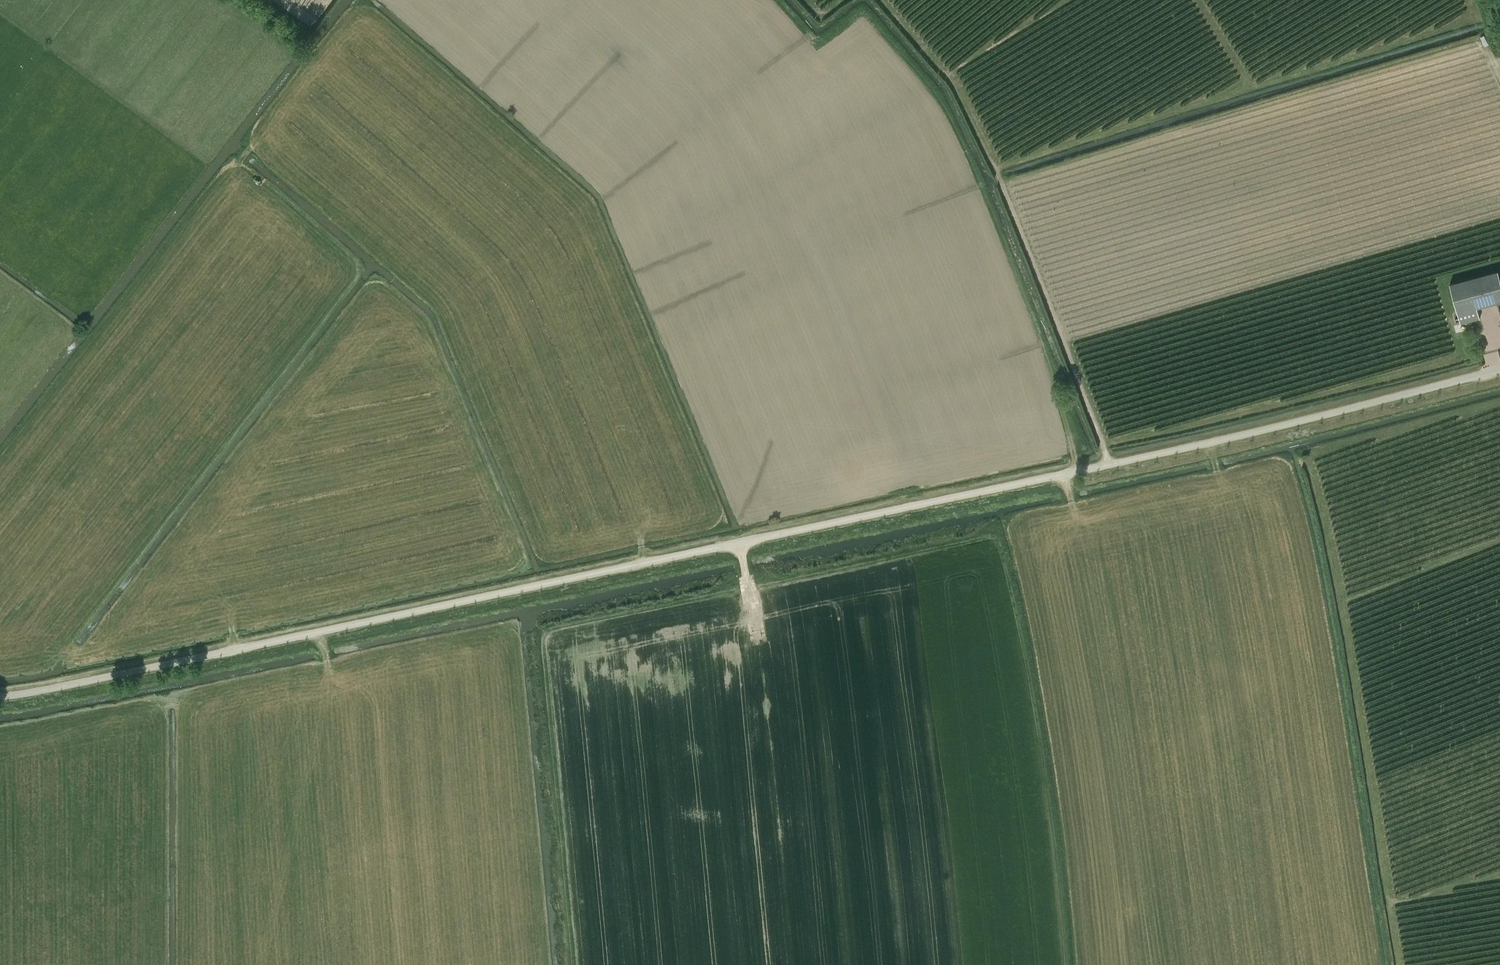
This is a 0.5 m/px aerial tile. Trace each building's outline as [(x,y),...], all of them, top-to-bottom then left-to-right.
[(1450,283),(1461,323),(1480,317),(1477,307),(1499,301),(1499,276),(1498,270),(1450,283)]
